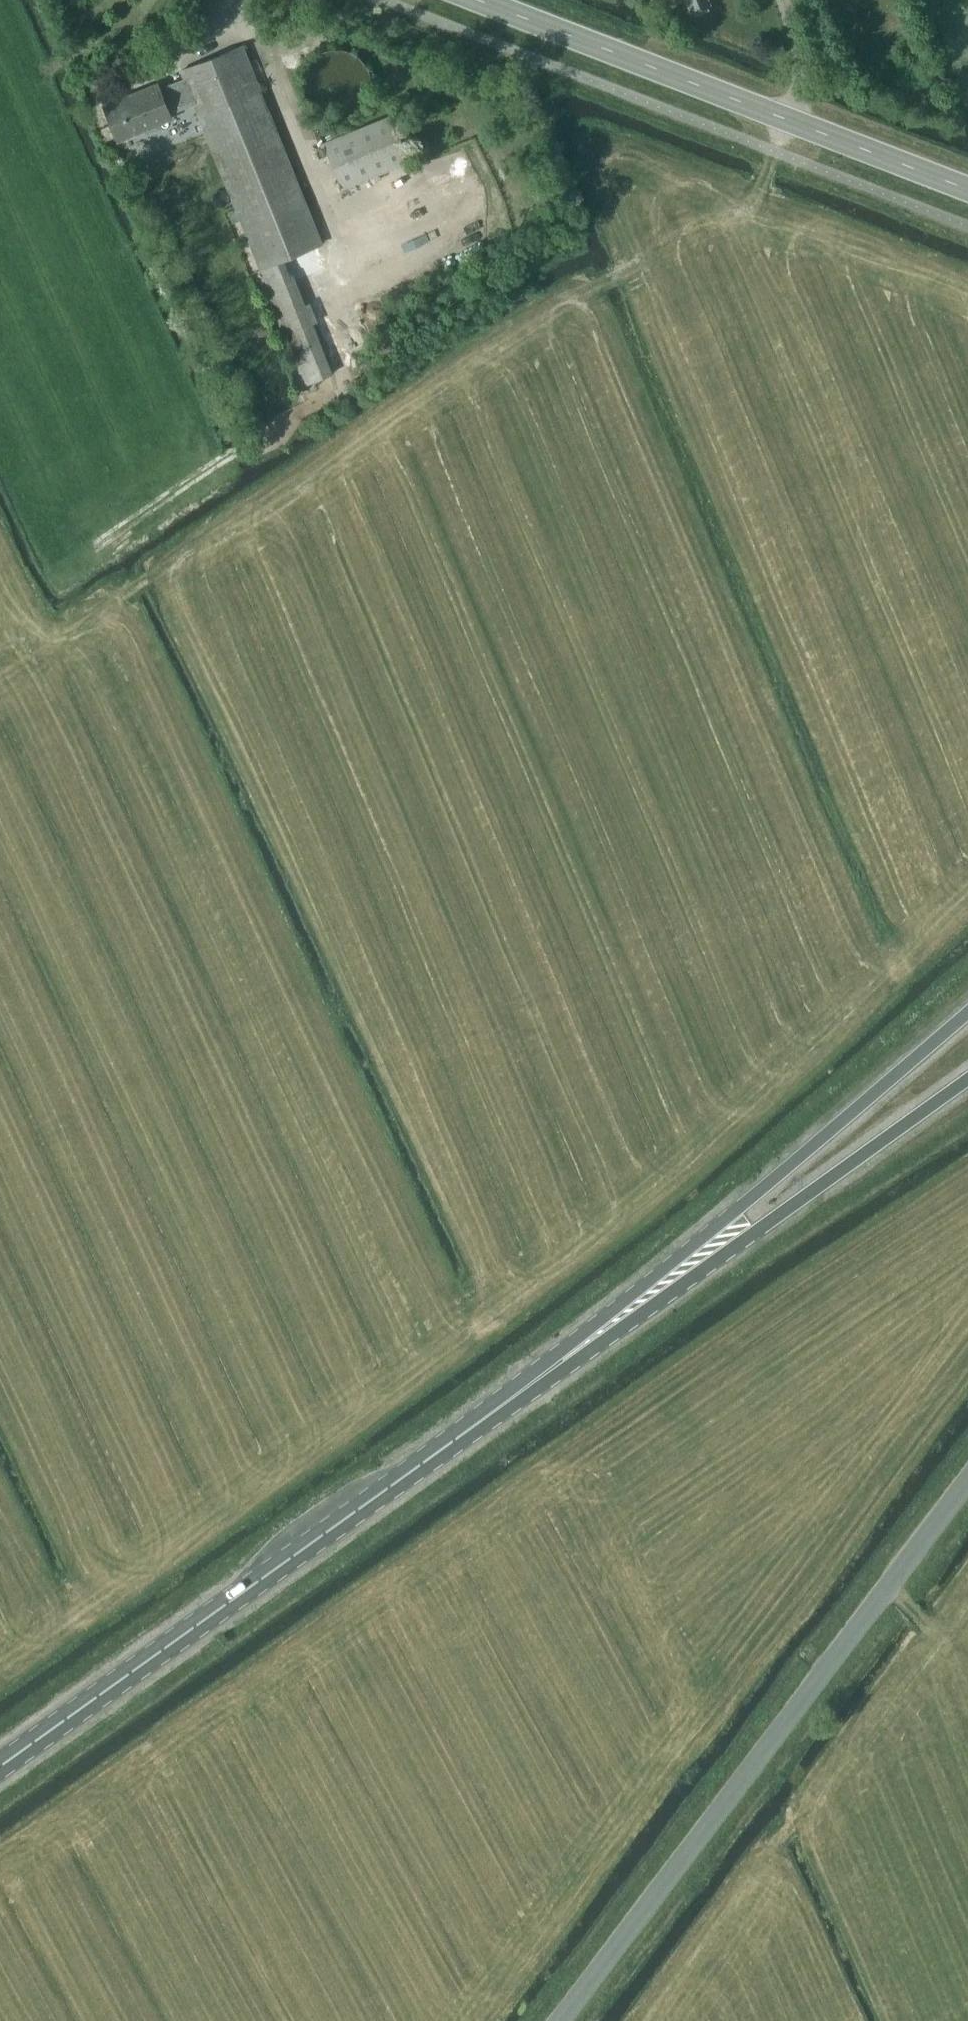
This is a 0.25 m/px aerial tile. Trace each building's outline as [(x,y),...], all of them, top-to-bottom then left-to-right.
[(692,13),(709,6),(707,0),(687,0),(692,13)] [(197,103),(308,384),(331,375),(285,259),(323,244),(244,45),(183,69),(186,78),(164,87),(162,83),(107,105),(119,137),(175,115),(174,112),(197,103)] [(326,143),(343,188),(410,162),(392,117),(326,143)] [(434,215),(459,206),(454,194),(429,202),(434,215)]
